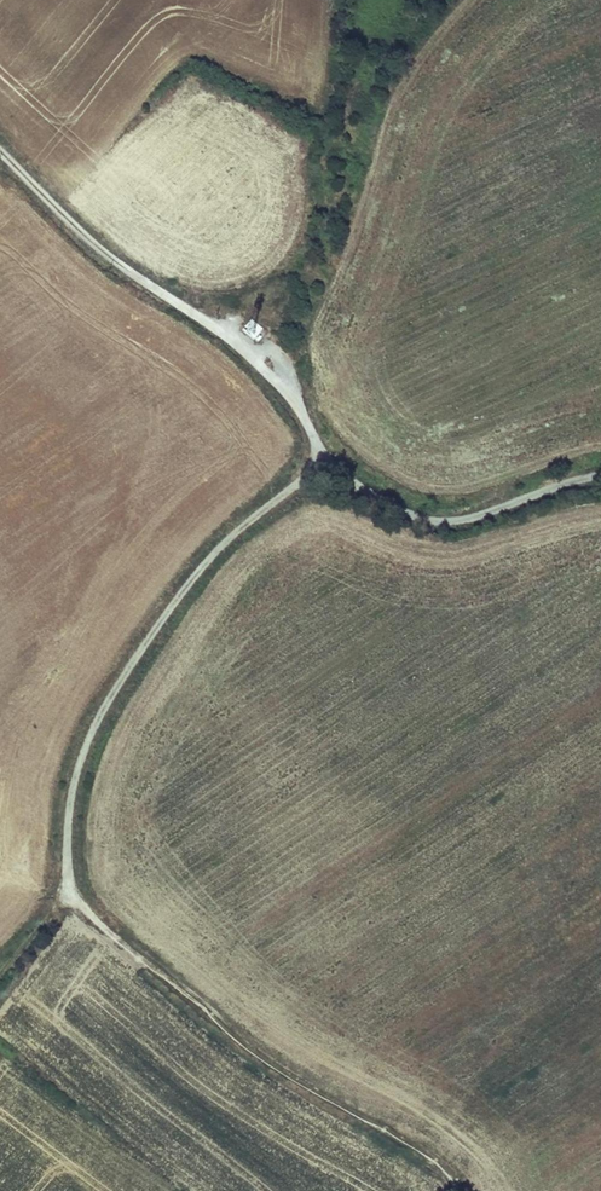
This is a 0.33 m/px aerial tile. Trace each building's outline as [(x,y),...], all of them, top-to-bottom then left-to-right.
[(252,319),(243,330),(257,341),(266,330),(252,319)]
